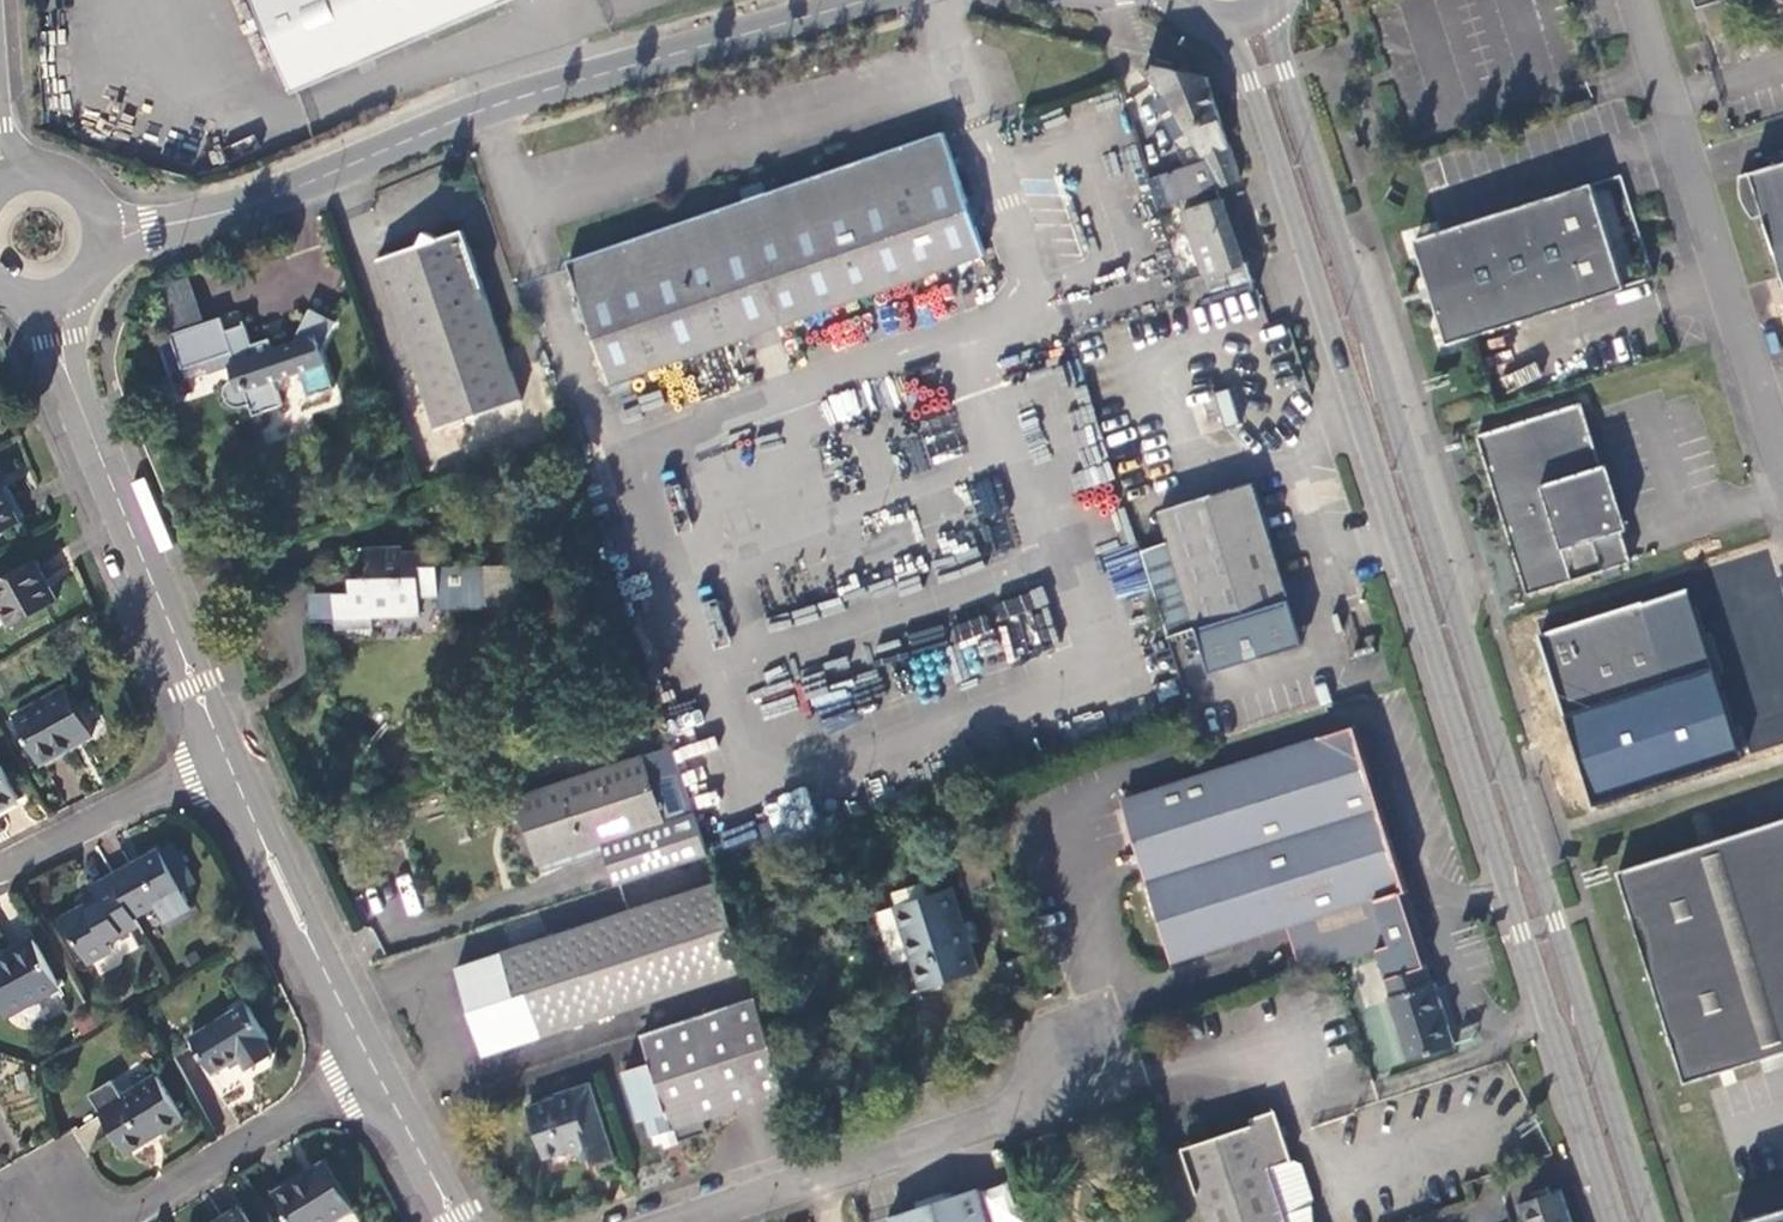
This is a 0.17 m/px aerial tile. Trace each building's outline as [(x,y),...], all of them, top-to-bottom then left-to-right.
[(299,95),(518,0),(258,0),(299,95)] [(1698,13),(1737,0),(1693,0),(1698,13)] [(1764,4),(1767,14),(1782,9),(1782,0),(1775,0),(1764,4)] [(1243,183),(1209,78),(1157,66),(1138,73),(1162,99),(1171,115),(1164,127),(1173,142),(1185,135),(1203,163),(1222,190),(1243,183)] [(613,386),(989,258),(950,140),(948,135),(570,264),(613,386)] [(1222,190),(1203,163),(1158,177),(1169,207),(1222,190)] [(1749,176),(1740,178),(1738,187),(1741,201),(1746,212),(1753,220),(1763,216),(1782,285),(1782,165),(1749,176)] [(1410,245),(1421,280),(1438,281),(1443,295),(1431,313),(1442,350),(1626,292),(1624,289),(1655,280),(1621,175),(1410,245)] [(1193,281),(1200,302),(1255,284),(1251,274),(1248,264),(1243,266),(1223,201),(1179,215),(1200,277),(1193,281)] [(1151,222),(1146,205),(1123,214),(1128,230),(1151,222)] [(442,431),(524,403),(465,234),(442,242),(438,251),(426,246),(383,261),(442,431)] [(1438,281),(1421,280),(1431,313),(1443,295),(1438,281)] [(192,283),(159,295),(175,339),(208,328),(192,283)] [(233,358),(242,382),(234,385),(232,387),(230,391),(229,394),(228,398),(230,402),(231,405),(234,408),(238,410),(241,411),(243,411),(251,408),(255,419),(287,408),(282,393),(286,381),(302,375),(311,400),(337,390),(327,361),(340,324),(316,316),(308,340),(289,346),(292,355),(287,357),(276,353),(272,342),(256,347),(249,329),(229,336),(224,322),(208,328),(175,339),(172,340),(185,376),(233,358)] [(1228,387),(1213,391),(1225,429),(1240,424),(1228,387)] [(852,388),(829,397),(838,420),(861,411),(852,388)] [(1631,526),(1627,511),(1618,514),(1601,463),(1581,401),(1475,436),(1524,603),(1633,569),(1623,529),(1631,526)] [(1618,514),(1627,511),(1610,461),(1601,463),(1618,514)] [(23,522),(0,482),(0,534),(23,522)] [(1193,633),(1292,604),(1255,484),(1242,487),(1156,515),(1165,546),(1193,633)] [(1168,641),(1193,633),(1165,546),(1140,554),(1168,641)] [(441,594),(439,552),(406,552),(405,547),(355,549),(356,591),(341,591),(341,617),(342,626),(376,625),(376,615),(422,614),(421,595),(441,594)] [(37,563),(0,583),(0,607),(11,627),(59,601),(37,563)] [(993,614),(946,626),(959,676),(1060,650),(1044,589),(990,603),(993,614)] [(341,617),(341,591),(317,592),(318,617),(341,617)] [(1292,604),(1193,633),(1208,680),(1306,650),(1292,604)] [(1670,687),(1645,606),(1538,637),(1566,722),(1670,687)] [(41,762),(93,734),(67,687),(16,716),(41,762)] [(1323,739),(1119,802),(1126,825),(1142,876),(1169,964),(1171,969),(1287,931),(1300,973),(1374,954),(1387,950),(1372,905),(1401,894),(1407,892),(1388,833),(1373,783),(1355,727),(1322,737),(1323,739)] [(607,841),(621,884),(710,854),(674,747),(639,759),(581,778),(522,798),(544,862),(607,841)] [(581,778),(639,759),(635,747),(577,766),(581,778)] [(21,799),(0,762),(0,811),(21,799)] [(806,790),(765,800),(773,836),(815,825),(806,790)] [(1715,842),(1617,875),(1619,884),(1684,1088),(1782,1057),(1782,822),(1715,842)] [(184,861),(173,842),(113,876),(135,917),(156,906),(183,891),(171,869),(184,861)] [(196,884),(184,861),(171,869),(183,891),(196,884)] [(135,917),(113,876),(92,888),(99,898),(64,918),(90,965),(114,951),(109,943),(140,925),(135,917)] [(486,1055),(748,968),(720,884),(458,969),(486,1055)] [(905,994),(981,969),(954,889),(879,914),(905,994)] [(183,891),(156,906),(166,924),(193,910),(183,891)] [(1401,894),(1372,905),(1387,950),(1374,954),(1376,961),(1384,986),(1426,968),(1401,894)] [(61,987),(35,940),(0,960),(0,998),(10,1016),(61,987)] [(1386,1003),(1408,1067),(1455,1049),(1434,986),(1432,987),(1426,968),(1384,986),(1390,1001),(1386,1003)] [(704,1119),(789,1091),(757,996),(643,1034),(652,1063),(624,1072),(639,1121),(649,1118),(657,1145),(663,1144),(664,1147),(707,1133),(704,1119)] [(248,1004),(193,1038),(215,1074),(243,1056),(250,1069),(278,1052),(248,1004)] [(115,1080),(92,1095),(129,1153),(185,1117),(161,1076),(126,1096),(115,1080)] [(615,1160),(589,1084),(555,1095),(556,1099),(527,1109),(541,1158),(564,1151),(581,1165),(592,1161),(594,1166),(615,1160)] [(1269,1168),(1293,1160),(1277,1108),(1252,1116),(1254,1122),(1184,1144),(1185,1149),(1199,1190),(1196,1191),(1207,1221),(1288,1221),(1269,1168)] [(1293,1160),(1269,1168),(1288,1221),(1315,1221),(1313,1202),(1316,1200),(1303,1162),(1296,1159),(1293,1160)] [(355,1208),(327,1163),(278,1193),(296,1221),(332,1221),(355,1208)] [(1564,1186),(1523,1200),(1531,1221),(1576,1221),(1564,1186)] [(977,1190),(891,1219),(893,1221),(988,1221),(977,1190)] [(1725,1219),(1726,1221),(1782,1221),(1782,1199),(1743,1212),(1725,1219)] [(243,1208),(221,1221),(251,1221),(243,1208)]
